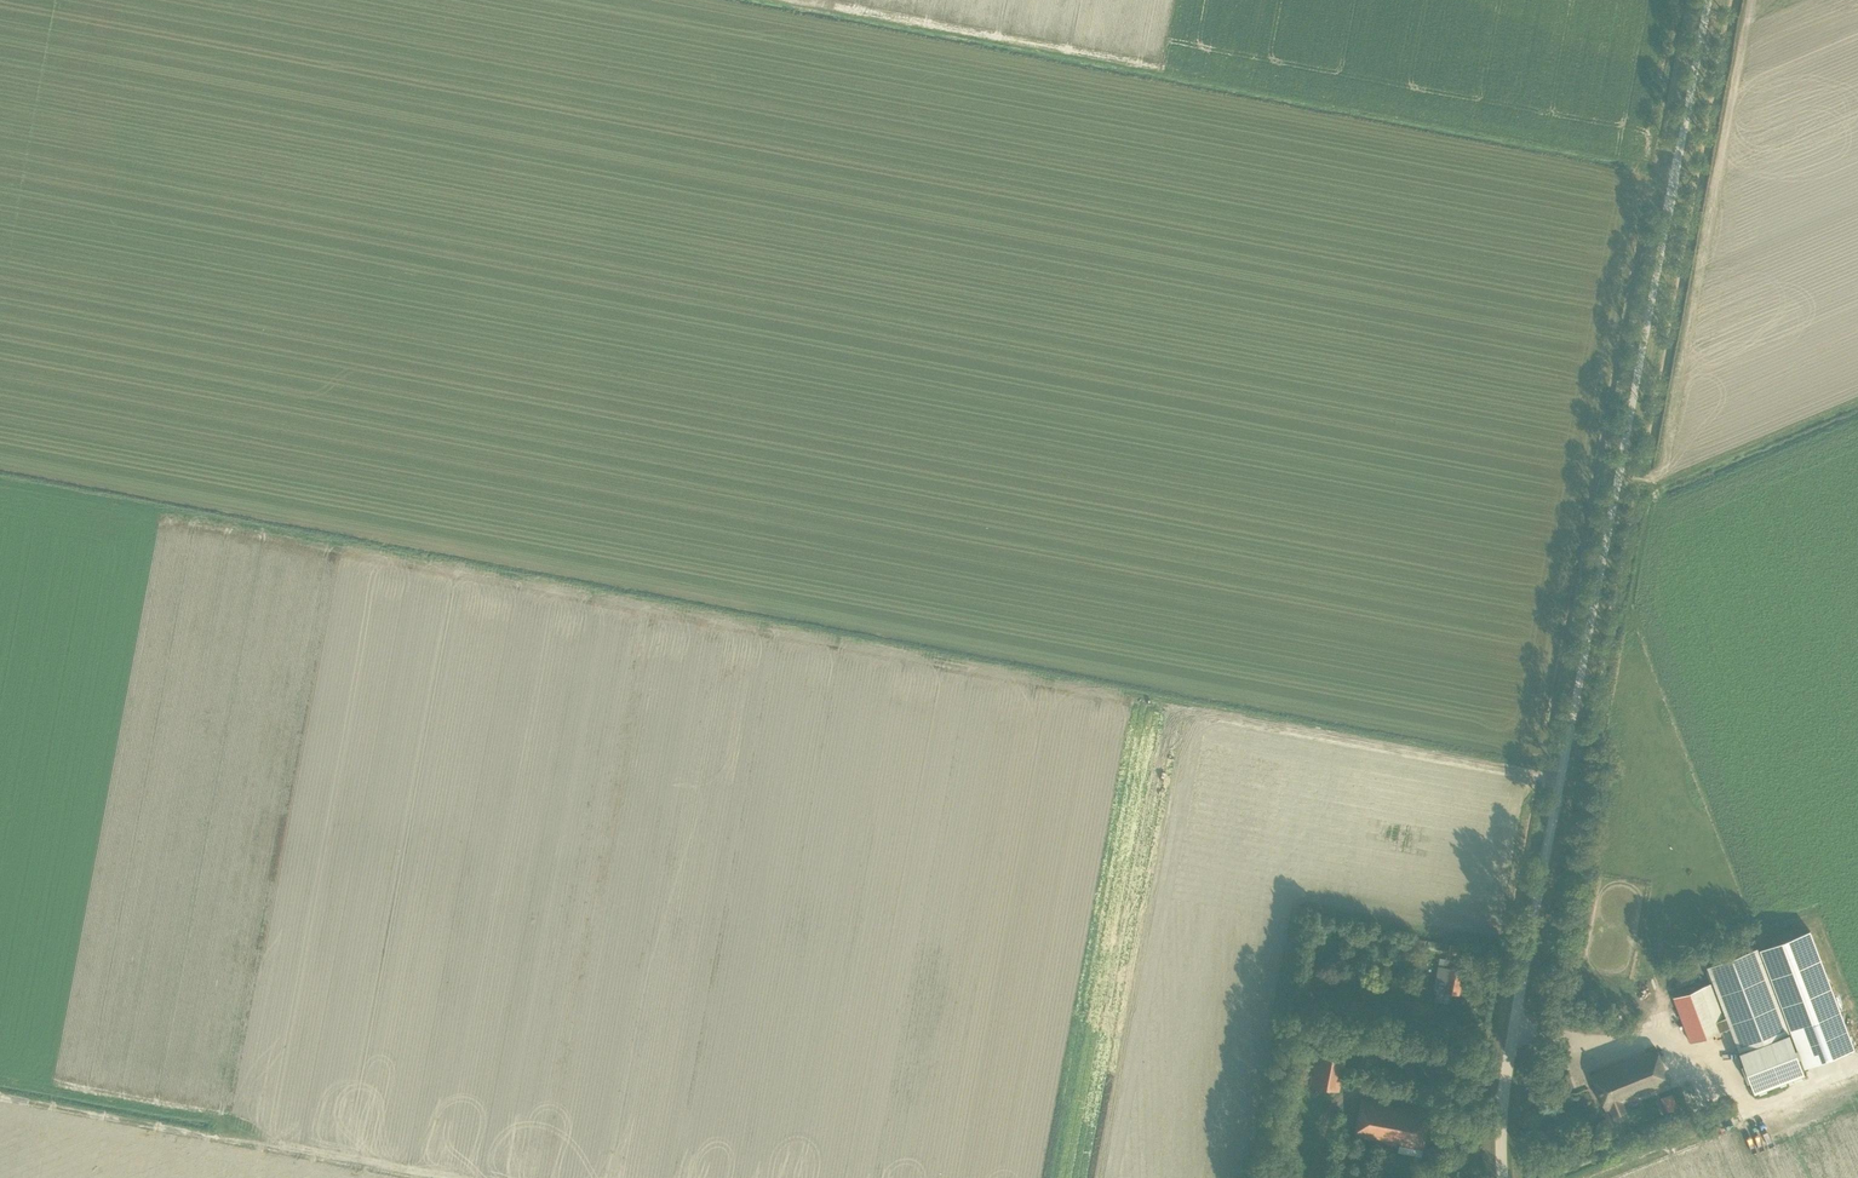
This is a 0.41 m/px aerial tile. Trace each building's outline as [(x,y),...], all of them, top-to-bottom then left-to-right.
[(1805,1067),(1855,1048),(1810,930),(1760,949),(1805,1067)] [(1427,940),(1416,938),(1414,938),(1413,947),(1425,950),(1427,944),(1427,940)] [(1450,952),(1465,955),(1466,947),(1451,944),(1450,952)] [(1731,1027),(1755,1091),(1804,1073),(1790,1034),(1750,1048),(1749,1045),(1788,1030),(1758,950),(1708,969),(1714,983),(1726,1017),(1724,1018),(1712,984),(1674,998),(1691,1043),(1731,1027)] [(1464,971),(1462,970),(1463,962),(1446,959),(1445,967),(1439,966),(1435,991),(1446,992),(1460,995),(1464,971)] [(1420,1028),(1444,1033),(1446,1025),(1422,1020),(1420,1028)] [(1628,1102),(1672,1084),(1656,1047),(1592,1074),(1608,1111),(1609,1111),(1613,1119),(1632,1111),(1628,1102)] [(1310,1084),(1341,1090),(1347,1055),(1316,1049),(1316,1051),(1310,1050),(1304,1081),(1310,1082),(1310,1084)] [(1834,1075),(1851,1061),(1847,1057),(1831,1070),(1834,1075)] [(1661,1098),(1667,1112),(1678,1107),(1672,1093),(1661,1098)] [(1425,1150),(1433,1111),(1363,1098),(1356,1137),(1400,1145),(1399,1150),(1402,1150),(1402,1153),(1410,1154),(1411,1147),(1425,1150)] [(1364,1169),(1341,1164),(1338,1177),(1362,1177),(1364,1169)]
